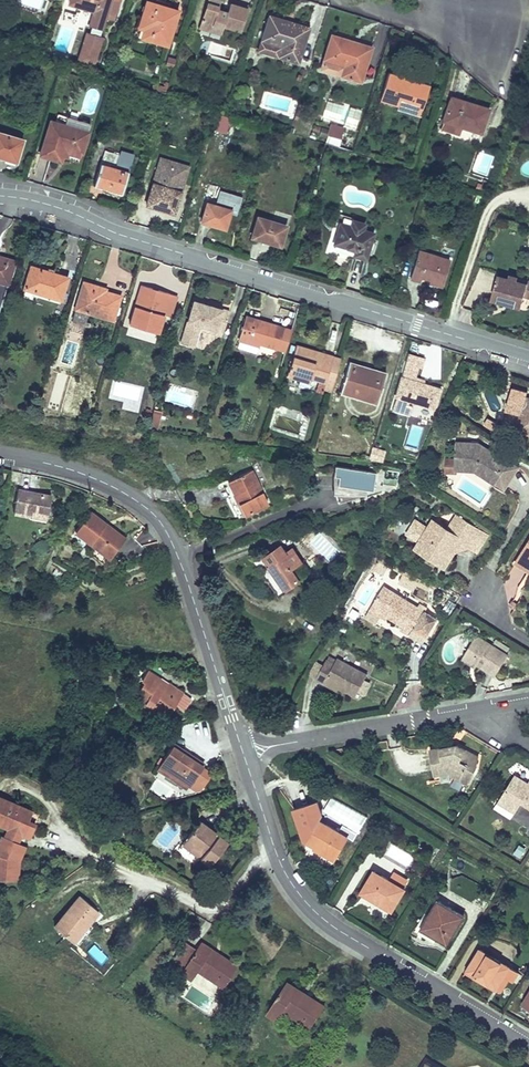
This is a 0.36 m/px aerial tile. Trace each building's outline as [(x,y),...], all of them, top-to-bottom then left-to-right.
[(68,4),(78,7),(76,15),(90,19),(88,25),(92,26),(90,32),(86,31),(77,61),(95,67),(104,36),(100,35),(102,29),(104,30),(107,19),(115,22),(122,0),(69,0),(68,4)] [(138,39),(167,48),(179,10),(145,0),(144,0),(135,29),(141,31),(138,39)] [(223,28),(224,26),(241,31),(248,10),(230,4),(227,12),(218,9),(220,1),(217,0),(207,0),(200,24),(213,28),(214,25),(223,28)] [(283,46),(279,57),(298,62),(308,29),(269,17),(262,40),(283,46)] [(221,34),(223,28),(214,25),(213,28),(200,24),(199,27),(221,34)] [(345,66),(342,76),(361,81),(371,47),(332,35),(324,59),(345,66)] [(259,50),(279,57),(283,46),(262,40),(259,50)] [(166,64),(174,67),(176,59),(168,57),(166,64)] [(321,70),(342,76),(345,66),(324,59),(321,70)] [(406,82),(407,78),(389,72),(380,99),(398,105),(399,105),(399,102),(422,109),(429,85),(411,80),(410,84),(406,82)] [(159,86),(153,84),(152,91),(165,95),(169,83),(165,82),(164,86),(160,85),(159,86)] [(463,125),(462,127),(481,133),(489,109),(451,97),(444,119),(463,125)] [(420,115),(422,109),(399,102),(399,105),(398,105),(397,108),(420,115)] [(226,133),(231,118),(220,114),(215,130),(226,133)] [(67,117),(64,125),(88,132),(90,124),(67,117)] [(460,134),(462,127),(463,125),(444,119),(441,128),(460,134)] [(88,132),(64,125),(55,122),(50,120),(40,155),(61,161),(62,157),(65,148),(81,153),(88,132)] [(338,146),(344,129),(331,125),(326,142),(338,146)] [(16,161),(22,139),(0,132),(0,157),(16,161)] [(80,156),(81,153),(65,148),(62,157),(65,158),(67,152),(80,156)] [(121,149),(116,166),(129,170),(134,153),(121,149)] [(161,158),(158,168),(164,169),(171,165),(181,168),(185,176),(188,167),(161,158)] [(122,193),(129,170),(116,166),(101,162),(94,185),(122,193)] [(164,169),(158,168),(147,204),(156,207),(156,208),(174,214),(180,192),(173,190),(174,187),(176,188),(183,184),(185,176),(181,168),(171,165),(164,169)] [(477,184),(475,189),(480,191),(486,192),(489,182),(484,180),(482,186),(477,184)] [(180,192),(183,184),(176,188),(174,187),(173,190),(180,192)] [(229,209),(222,207),(207,202),(201,222),(208,224),(209,221),(212,222),(211,225),(225,229),(230,213),(237,216),(242,198),(233,195),(231,201),(229,209)] [(224,199),(222,207),(229,209),(231,201),(224,199)] [(255,216),(248,239),(280,249),(287,226),(255,216)] [(338,222),(331,245),(344,249),(344,250),(353,253),(351,258),(366,262),(375,233),(364,230),(366,224),(351,219),(349,225),(338,222)] [(351,254),(329,247),(327,253),(349,260),(351,254)] [(441,289),(450,260),(418,250),(409,281),(419,283),(420,279),(429,282),(428,285),(441,289)] [(14,261),(0,257),(0,309),(14,261)] [(31,266),(23,291),(63,304),(71,278),(31,266)] [(523,297),(527,283),(516,281),(517,277),(508,275),(507,278),(496,275),(489,302),(519,310),(523,297)] [(95,288),(95,286),(84,282),(72,322),(86,326),(89,315),(115,323),(123,296),(108,292),(109,290),(105,288),(104,290),(95,288)] [(177,298),(139,286),(128,325),(159,335),(164,317),(171,319),(177,298)] [(193,299),(180,342),(195,347),(201,326),(223,333),(230,310),(193,299)] [(278,349),(284,328),(246,317),(239,340),(258,346),(259,343),(278,349)] [(292,330),(284,328),(278,349),(285,351),(292,330)] [(256,353),(258,346),(239,340),(237,348),(256,353)] [(301,375),(316,379),(325,382),(331,384),(329,390),(331,391),(341,359),(296,346),(287,375),(300,379),(301,375)] [(414,381),(415,377),(418,366),(421,367),(424,358),(409,354),(402,378),(396,397),(392,410),(409,415),(412,406),(408,404),(409,401),(434,408),(440,389),(423,384),(414,381)] [(343,385),(379,396),(386,374),(349,363),(343,385)] [(315,383),(316,379),(301,375),(300,379),(299,383),(310,386),(315,383)] [(328,394),(329,390),(331,384),(325,382),(322,393),(328,394)] [(376,406),(379,396),(343,385),(340,395),(376,406)] [(526,397),(517,425),(528,428),(526,434),(528,435),(528,398),(526,397)] [(156,430),(162,412),(154,409),(148,428),(156,430)] [(437,424),(436,432),(446,433),(446,425),(437,424)] [(515,431),(526,434),(528,428),(517,425),(515,431)] [(456,464),(456,470),(475,471),(481,474),(482,472),(496,480),(507,462),(502,459),(504,457),(489,447),(488,450),(479,444),(457,443),(456,459),(445,458),(445,467),(452,467),(452,464),(456,464)] [(386,450),(372,446),(369,459),(382,462),(386,450)] [(495,482),(505,488),(518,467),(508,461),(507,462),(496,480),(495,482)] [(456,473),(456,470),(456,464),(452,464),(452,467),(445,467),(445,472),(456,473)] [(372,491),(375,473),(334,467),(333,475),(334,488),(338,504),(360,498),(358,493),(366,493),(366,490),(372,491)] [(229,484),(243,514),(267,502),(252,470),(228,481),(229,484)] [(237,517),(243,514),(229,484),(223,487),(237,517)] [(31,511),(47,514),(51,495),(18,488),(13,512),(30,515),(31,511)] [(93,545),(110,557),(123,540),(103,525),(105,523),(90,511),(75,532),(93,545)] [(469,548),(480,530),(457,515),(447,530),(433,520),(428,528),(419,542),(418,543),(428,549),(429,554),(434,557),(439,556),(448,562),(454,553),(453,549),(457,544),(459,546),(461,542),(469,548)] [(407,534),(419,542),(428,528),(415,520),(407,534)] [(124,537),(105,523),(103,525),(123,540),(124,537)] [(488,535),(480,530),(469,548),(477,553),(488,535)] [(516,562),(528,570),(528,542),(516,562)] [(445,567),(448,562),(439,556),(434,557),(429,554),(428,549),(418,543),(415,548),(445,567)] [(105,564),(110,557),(93,545),(88,551),(105,564)] [(272,565),(288,588),(300,580),(292,569),(302,562),(293,549),(287,553),(282,546),(262,559),(268,567),(272,565)] [(285,591),(288,588),(272,565),(268,567),(285,591)] [(388,580),(383,587),(398,596),(402,589),(388,580)] [(412,634),(423,641),(436,621),(425,613),(398,596),(383,587),(371,607),(388,617),(403,626),(401,629),(411,635),(412,634)] [(513,608),(517,603),(511,599),(508,605),(513,608)] [(386,619),(388,617),(371,607),(370,609),(386,619)] [(464,656),(477,664),(495,676),(508,656),(476,636),(464,656)] [(344,654),(340,662),(349,667),(353,659),(344,654)] [(476,667),(477,664),(464,656),(462,658),(476,667)] [(325,682),(339,689),(355,698),(357,694),(364,681),(366,676),(349,667),(340,662),(336,660),(335,662),(333,665),(326,662),(326,661),(323,666),(315,680),(324,685),(325,682)] [(308,676),(315,680),(323,666),(315,662),(308,676)] [(160,682),(161,679),(148,671),(141,681),(144,683),(141,687),(142,690),(137,698),(144,703),(145,707),(157,714),(161,714),(163,712),(169,715),(184,693),(169,683),(166,686),(160,682)] [(162,678),(161,679),(160,682),(166,686),(169,683),(162,678)] [(370,684),(364,681),(357,694),(363,697),(370,684)] [(337,692),(339,689),(325,682),(324,685),(337,692)] [(99,736),(96,726),(84,728),(86,738),(99,736)] [(447,754),(446,747),(430,750),(434,775),(452,772),(452,775),(468,783),(476,769),(468,765),(470,753),(457,745),(453,752),(447,754)] [(457,745),(446,747),(447,754),(453,752),(457,745)] [(213,775),(203,768),(204,767),(191,758),(189,761),(186,759),(188,756),(175,748),(161,768),(190,788),(189,788),(199,795),(213,775)] [(478,757),(470,753),(468,765),(476,769),(478,757)] [(189,788),(190,788),(161,768),(159,772),(187,791),(189,788)] [(520,805),(521,802),(528,807),(528,781),(528,783),(515,775),(503,794),(520,805)] [(515,812),(520,805),(503,794),(498,801),(515,812)] [(8,829),(4,838),(1,837),(0,839),(0,879),(18,880),(19,860),(25,847),(17,843),(21,835),(29,838),(35,824),(27,820),(32,811),(0,797),(0,826),(8,829)] [(348,838),(349,836),(339,830),(320,819),(323,814),(318,800),(292,809),(303,842),(313,848),(312,850),(334,862),(348,838)] [(227,841),(200,820),(181,845),(208,866),(227,841)] [(139,833),(148,830),(146,823),(136,825),(139,833)] [(357,833),(342,825),(339,830),(349,836),(348,838),(353,841),(357,833)] [(402,888),(390,881),(374,871),(361,893),(391,911),(404,889),(402,888)] [(394,874),(390,881),(402,888),(406,881),(394,874)] [(88,920),(91,923),(99,913),(78,895),(53,925),(74,943),(87,927),(84,925),(88,920)] [(424,924),(420,931),(436,940),(437,939),(447,944),(464,916),(438,900),(424,924)] [(503,911),(507,905),(502,901),(497,907),(503,911)] [(196,949),(186,942),(170,965),(191,979),(197,970),(223,988),(237,967),(200,942),(196,949)] [(496,988),(509,967),(480,949),(467,971),(496,988)] [(518,972),(509,967),(496,988),(501,991),(509,979),(513,981),(518,972)] [(285,1010),(311,1027),(325,1007),(288,982),(268,1012),(278,1019),(285,1010)]
